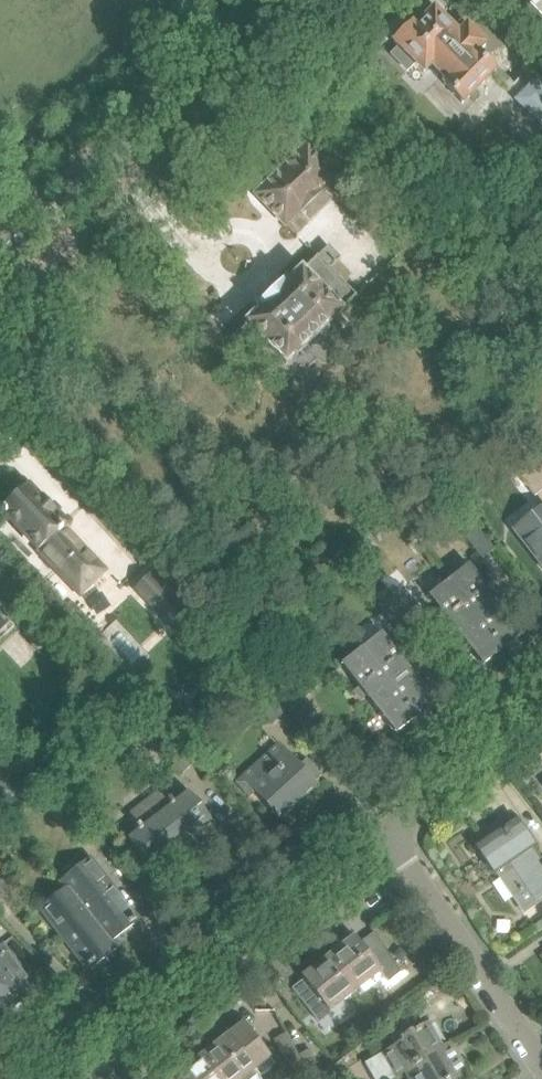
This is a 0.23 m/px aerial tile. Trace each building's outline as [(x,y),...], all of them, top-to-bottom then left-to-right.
[(398,48),(390,56),(406,72),(414,64),(423,73),(431,66),(448,83),(444,87),(460,103),(466,97),(468,98),(494,73),(476,55),(485,47),(466,28),(458,36),(433,10),(415,28),(411,25),(408,28),(406,26),(395,37),(396,39),(393,42),(398,48)] [(536,80),(519,97),(536,116),(533,119),(541,129),(541,86),(536,80)] [(323,190),(337,176),(307,145),(254,195),(285,227),(299,213),(309,223),(332,200),(323,190)] [(341,311),(356,297),(329,270),(340,259),(328,247),(302,272),(301,271),(287,284),(286,282),(258,309),(260,311),(233,336),(251,355),(264,343),(286,366),(342,312),(341,311)] [(541,491),(541,460),(540,457),(517,474),(534,497),(541,491)] [(426,492),(436,484),(430,476),(420,484),(426,492)] [(85,547),(68,528),(69,527),(56,513),(55,514),(45,503),(43,505),(23,484),(17,483),(11,489),(11,494),(15,499),(1,512),(59,574),(57,576),(79,599),(88,591),(86,589),(106,571),(84,548),(85,547)] [(514,530),(541,567),(541,508),(514,530)] [(482,560),(494,550),(477,528),(465,538),(482,560)] [(449,581),(503,650),(523,635),(469,565),(449,581)] [(191,639),(203,628),(152,573),(136,587),(178,632),(181,629),(191,639)] [(483,666),(503,650),(449,581),(428,597),(446,620),(453,628),(483,666)] [(402,587),(390,597),(407,619),(409,617),(420,609),(402,587)] [(395,628),(407,619),(390,597),(378,606),(395,628)] [(0,612),(0,641),(14,628),(8,622),(9,622),(0,612)] [(361,650),(416,719),(436,703),(382,634),(361,650)] [(396,735),(416,719),(361,650),(341,666),(359,688),(352,693),(359,703),(366,697),(396,735)] [(254,701),(273,724),(285,714),(266,691),(254,701)] [(167,737),(141,711),(127,726),(152,751),(156,748),(182,776),(194,765),(167,737)] [(299,766),(279,745),(236,784),(249,799),(254,795),(277,820),(316,786),(313,783),(319,777),(305,761),(299,766)] [(8,781),(19,770),(4,754),(0,758),(0,816),(22,795),(8,781)] [(196,811),(201,807),(202,806),(188,793),(171,806),(160,791),(144,803),(126,817),(137,831),(126,839),(145,864),(185,833),(198,847),(214,834),(196,811)] [(511,862),(537,901),(541,897),(541,862),(532,847),(517,824),(477,850),(493,873),(511,862)] [(110,941),(136,921),(91,863),(64,884),(115,949),(116,948),(110,941)] [(88,969),(115,949),(64,884),(69,891),(43,911),(88,969)] [(328,957),(356,993),(381,973),(388,983),(401,974),(373,934),(359,944),(354,937),(328,957)] [(35,990),(1,946),(0,947),(0,1003),(7,1013),(29,996),(29,995),(35,990)] [(318,1023),(356,993),(328,957),(302,978),(304,980),(291,990),(318,1023)] [(441,1052),(439,1049),(426,1027),(400,1042),(402,1045),(382,1057),(395,1078),(441,1052)] [(298,1058),(286,1034),(277,1041),(299,1069),(303,1066),(298,1058)] [(236,1047),(227,1036),(201,1057),(218,1078),(245,1078),(254,1072),(259,1078),(272,1068),(256,1047),(246,1054),(239,1045),(236,1047)] [(456,1057),(458,1056),(450,1042),(439,1049),(441,1052),(395,1078),(396,1078),(405,1073),(408,1078),(459,1078),(467,1075),(456,1057)] [(201,1057),(175,1077),(177,1078),(218,1078),(201,1057)]
